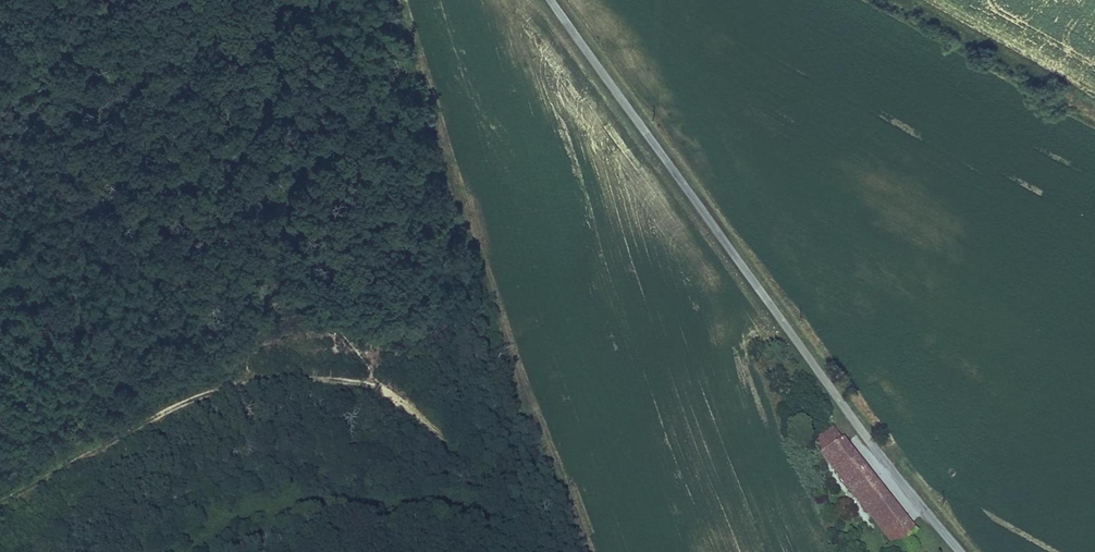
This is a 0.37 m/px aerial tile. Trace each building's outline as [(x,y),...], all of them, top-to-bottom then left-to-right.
[(837,437),(832,431),(816,443),(820,450),(837,437)] [(820,450),(823,457),(841,443),(837,437),(820,450)] [(823,457),(876,521),(894,505),(841,443),(823,457)] [(905,541),(901,537),(913,527),(894,505),(876,521),(898,547),(905,541)] [(913,527),(901,537),(905,541),(917,532),(913,527)]
